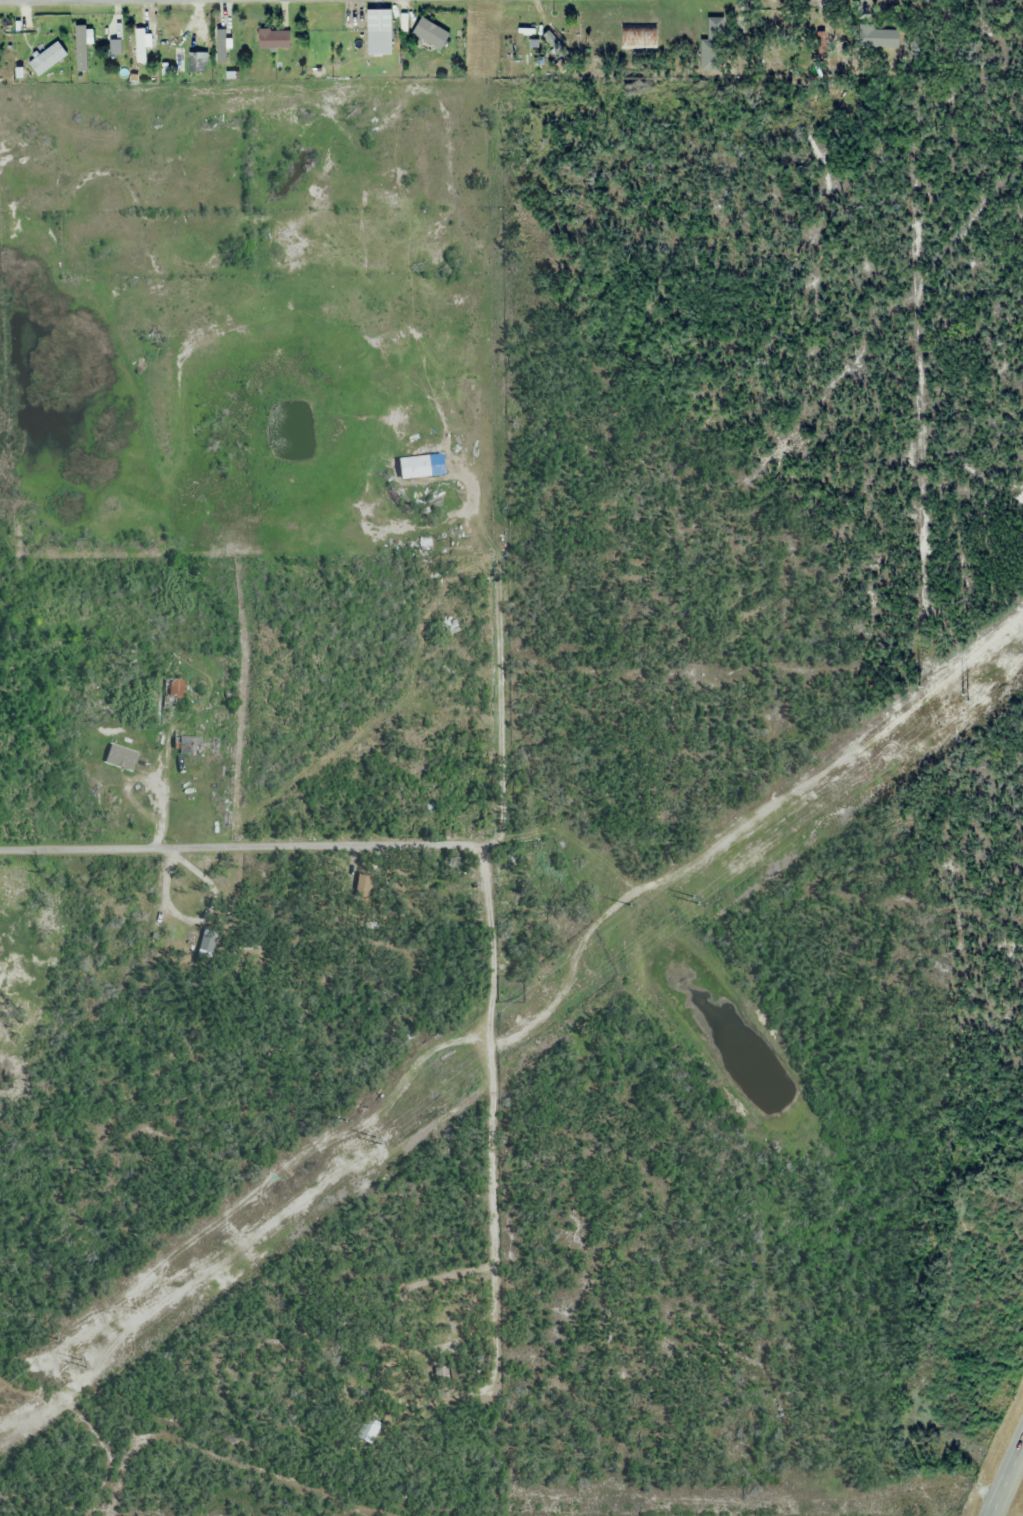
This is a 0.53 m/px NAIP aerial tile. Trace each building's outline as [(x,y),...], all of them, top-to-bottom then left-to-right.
[(391,55),(391,10),(366,10),(366,55),(391,55)] [(449,34),(421,17),(411,34),(439,51),(449,34)] [(707,40),(700,40),(700,70),(724,70),(724,18),(707,18),(707,40)] [(819,21),(819,39),(830,39),(830,21),(819,21)] [(118,26),(77,26),(77,42),(118,42),(118,26)] [(138,72),(151,72),(151,27),(138,27),(138,72)] [(899,48),(899,29),(859,29),(859,48),(899,48)] [(258,49),(290,49),(290,30),(258,30),(258,49)] [(27,63),(38,77),(67,55),(56,41),(27,63)] [(163,711),(183,711),(183,681),(163,681),(163,711)] [(218,738),(174,738),(174,756),(218,756),(218,738)]
